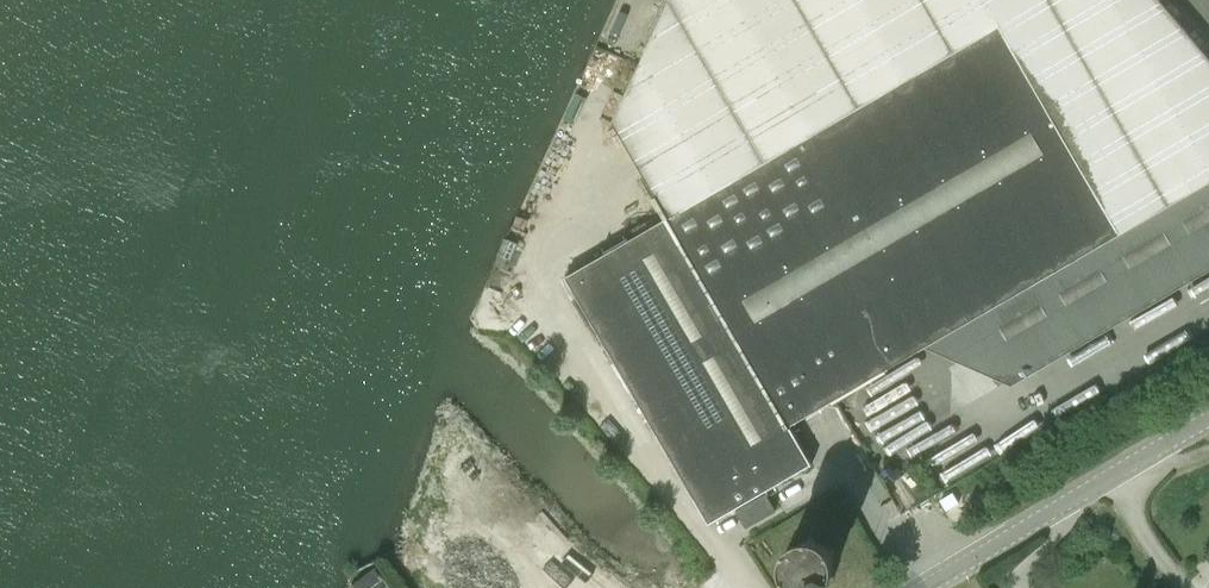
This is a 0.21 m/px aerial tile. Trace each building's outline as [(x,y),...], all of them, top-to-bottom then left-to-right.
[(565,277),(710,523),(812,463),(790,425),(932,348),(1014,384),(1208,270),(1208,57),(1160,0),(674,0),(615,126),(657,197),(653,199),(665,220),(565,277)] [(766,492),(736,510),(746,526),(776,509),(766,492)] [(818,585),(832,578),(834,578),(836,576),(834,574),(833,553),(836,552),(834,549),(831,550),(813,538),(813,536),(809,537),(809,540),(791,550),(788,548),(786,552),(789,553),(788,573),(786,575),(788,578),(790,577),(809,587),(813,587),(818,585)]
